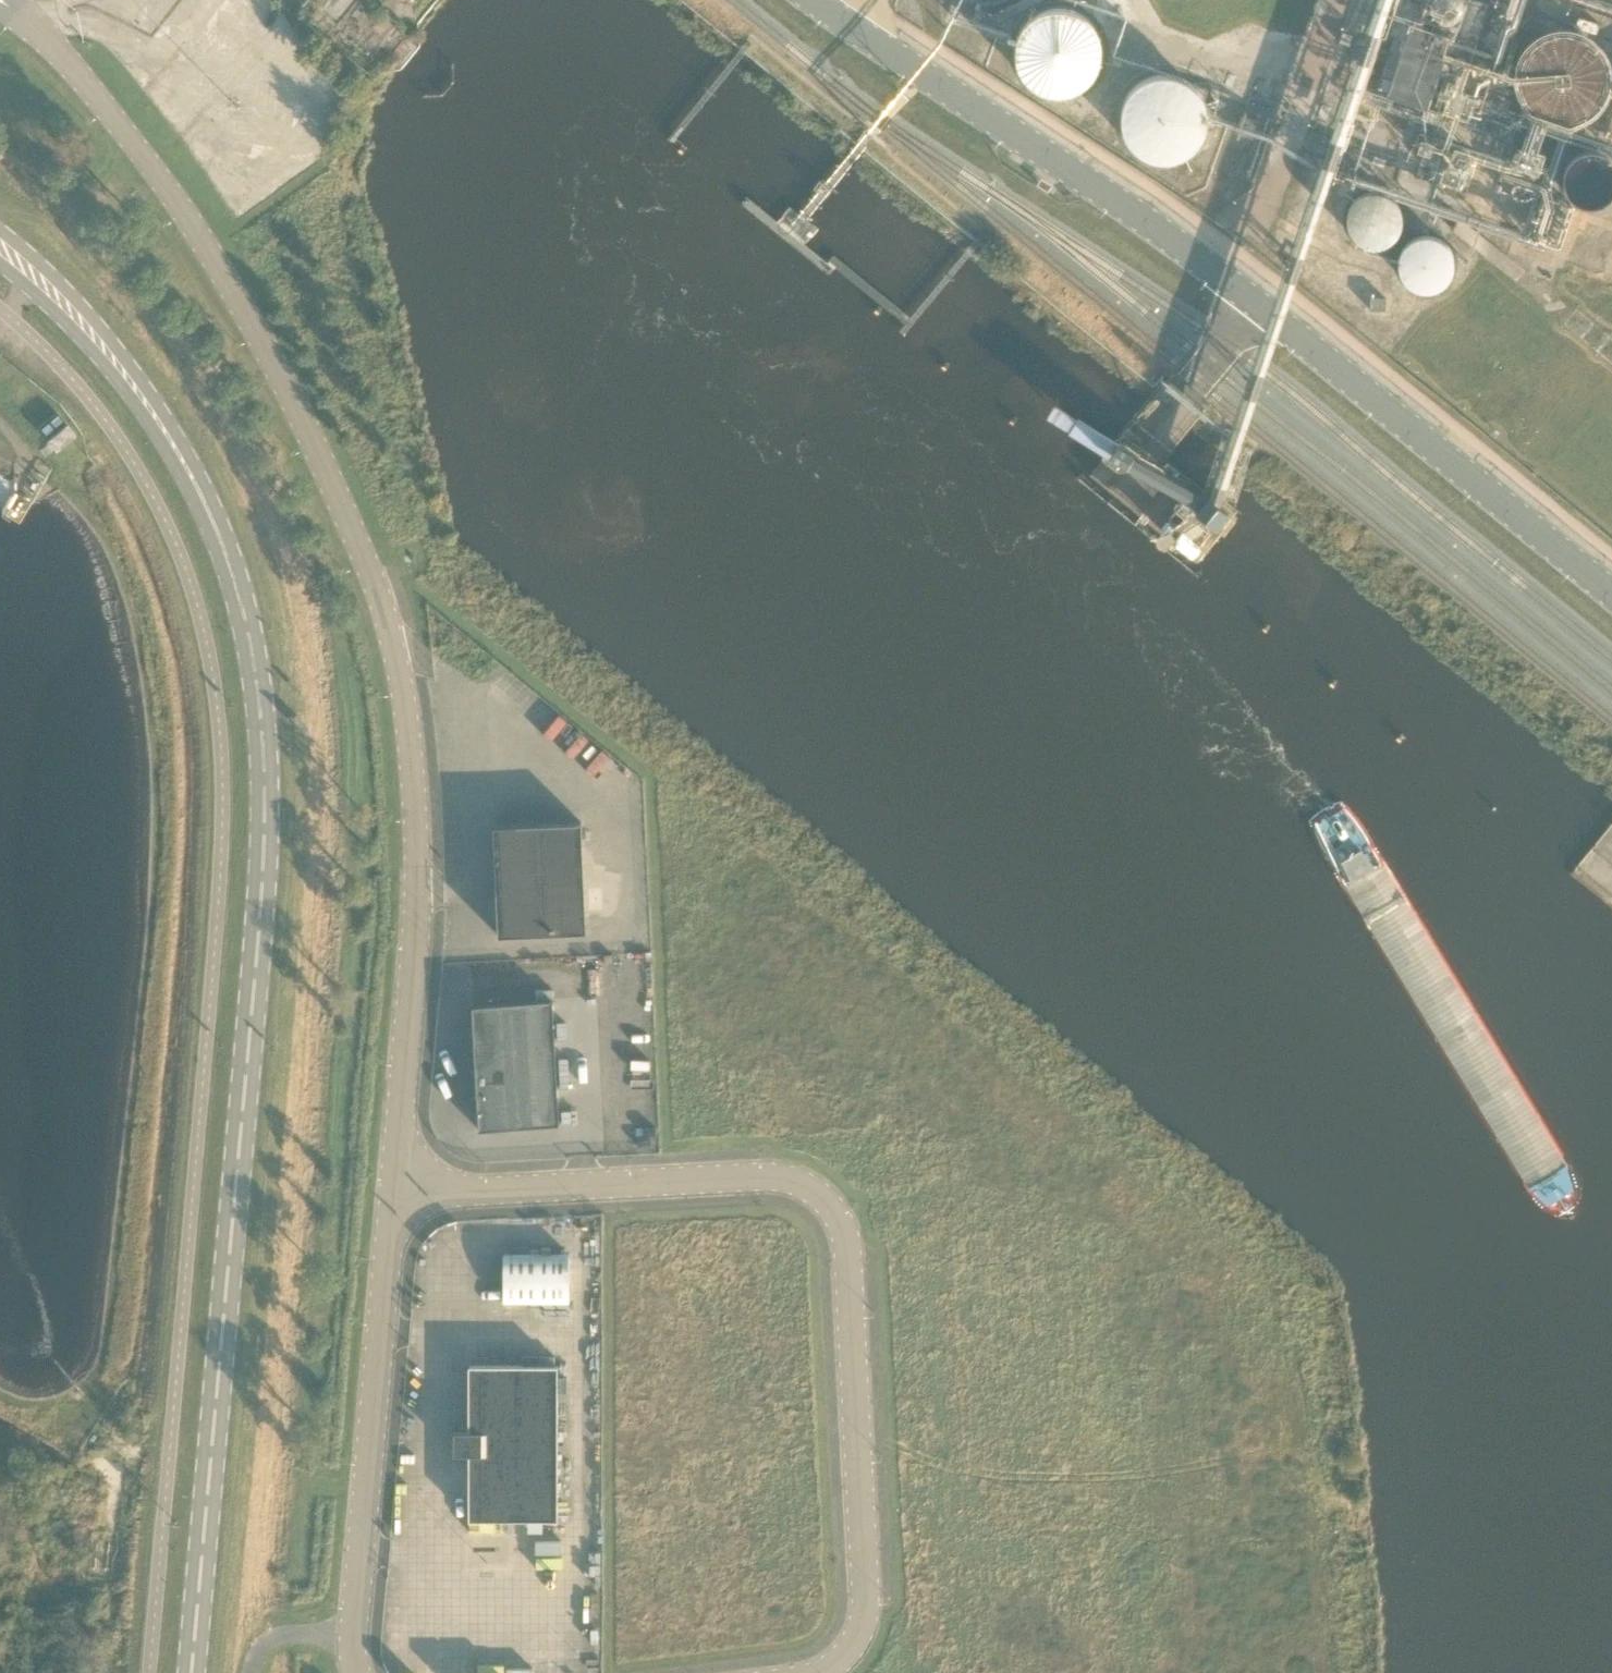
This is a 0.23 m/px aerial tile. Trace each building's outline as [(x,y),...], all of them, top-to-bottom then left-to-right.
[(1085,2),(1009,28),(1034,100),(1110,74),(1085,2)] [(1398,51),(1391,74),(1383,100),(1417,110),(1422,93),(1466,107),(1474,83),(1430,70),(1443,29),(1408,18),(1398,51)] [(1579,127),(1611,87),(1606,52),(1582,33),(1569,28),(1530,34),(1518,65),(1525,108),(1544,123),(1536,134),(1536,137),(1523,140),(1530,146),(1532,157),(1545,162),(1551,155),(1560,163),(1547,179),(1551,181),(1574,199),(1589,205),(1610,202),(1611,200),(1611,140),(1579,127)] [(1126,156),(1203,157),(1205,80),(1128,78),(1126,156)] [(1432,152),(1443,155),(1447,142),(1416,133),(1409,156),(1429,162),(1432,152)] [(1449,164),(1464,169),(1470,163),(1473,151),(1455,145),(1449,164)] [(1440,179),(1460,186),(1464,174),(1444,167),(1440,179)] [(1389,247),(1405,202),(1361,187),(1345,232),(1389,247)] [(1405,237),(1404,286),(1453,287),(1453,237),(1405,237)] [(1386,297),(1371,297),(1371,308),(1386,308),(1386,297)] [(57,448),(75,433),(67,423),(48,438),(57,448)] [(572,758),(589,738),(580,732),(564,752),(572,758)] [(594,777),(611,757),(602,750),(586,770),(594,777)] [(587,931),(582,822),(494,825),(499,935),(587,931)] [(553,1000),(473,1005),(480,1129),(559,1123),(553,1000)] [(504,1253),(504,1301),(569,1301),(570,1253),(504,1253)] [(558,1518),(558,1365),(470,1365),(470,1430),(454,1430),(454,1453),(470,1453),(470,1518),(558,1518)] [(579,1647),(588,1647),(590,1593),(580,1593),(579,1632),(580,1632),(579,1647)] [(391,1597),(390,1624),(416,1624),(416,1597),(391,1597)]
